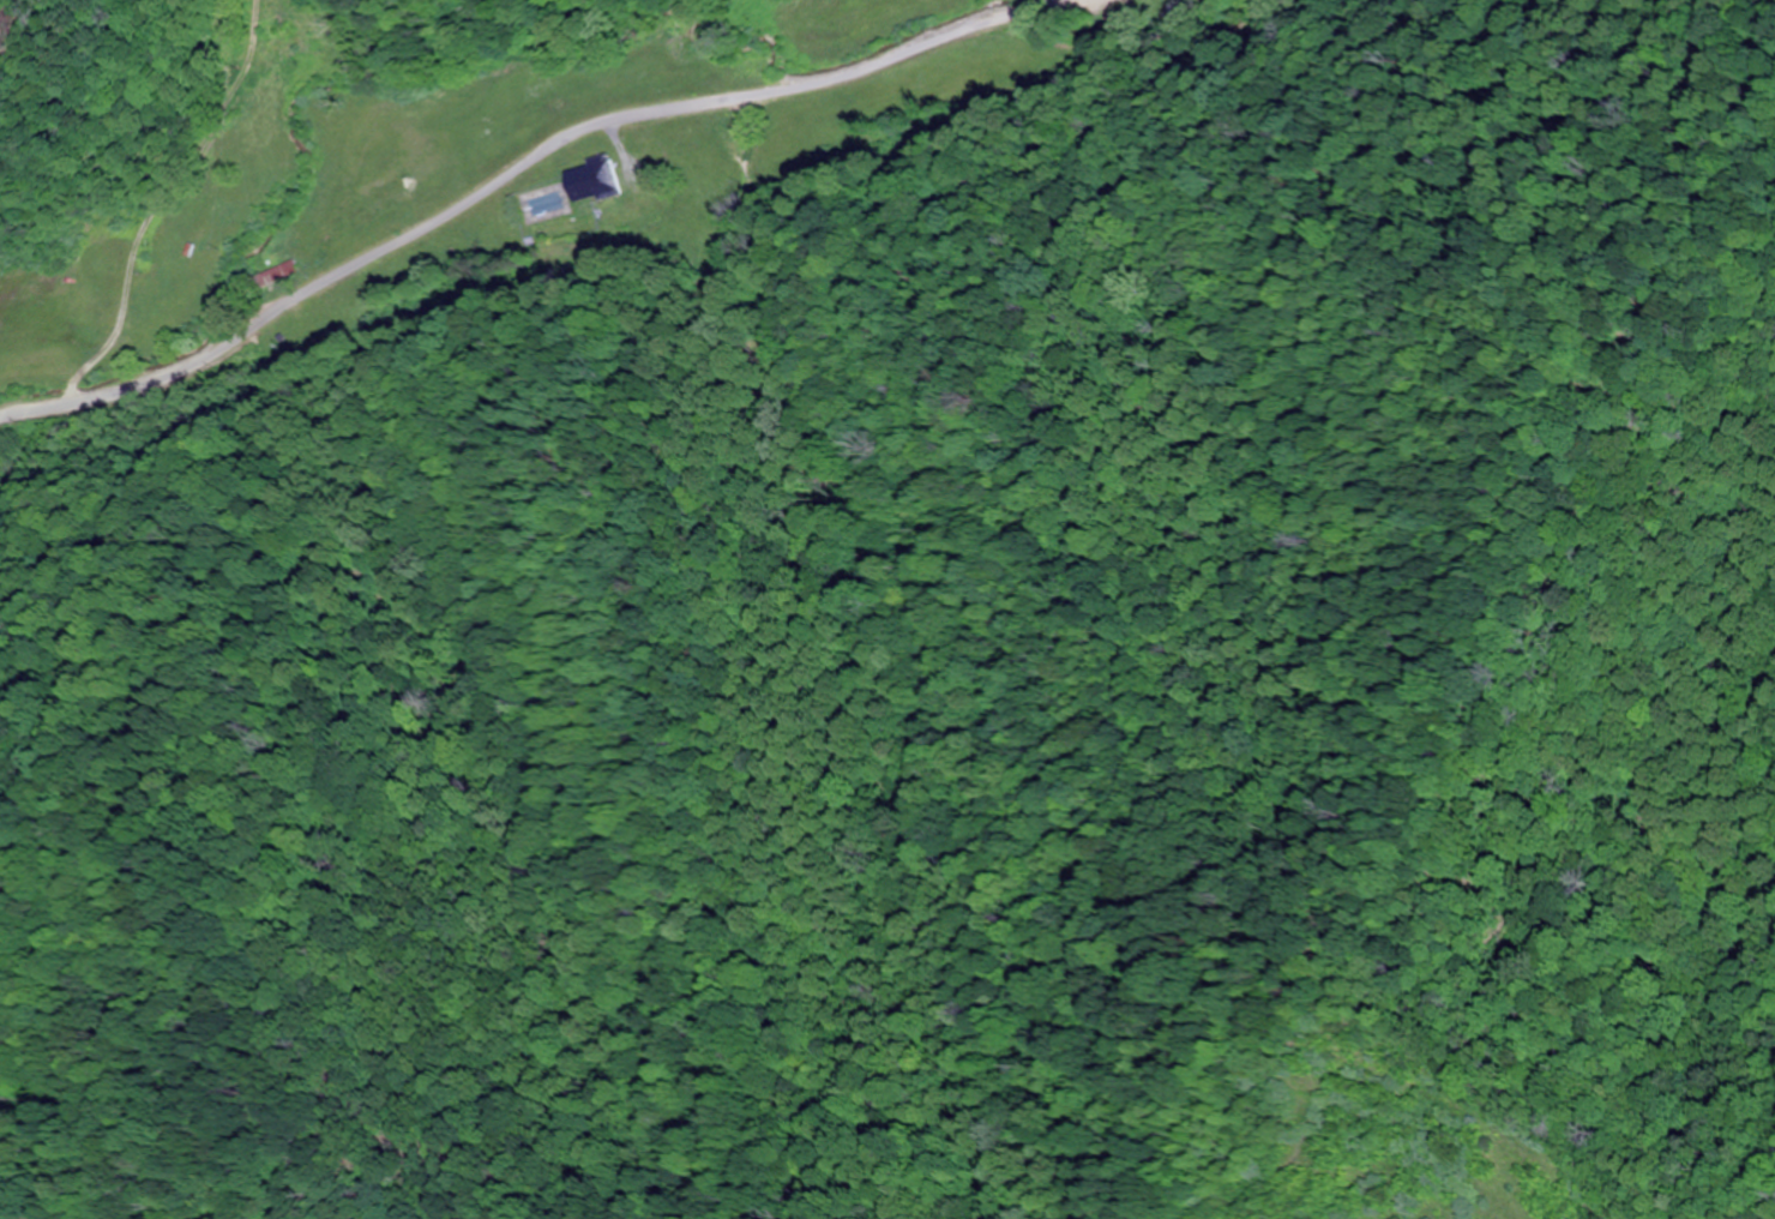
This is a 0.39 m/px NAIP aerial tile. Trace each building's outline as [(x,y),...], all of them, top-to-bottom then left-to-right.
[(627,193),(615,155),(566,170),(577,208),(627,193)]
